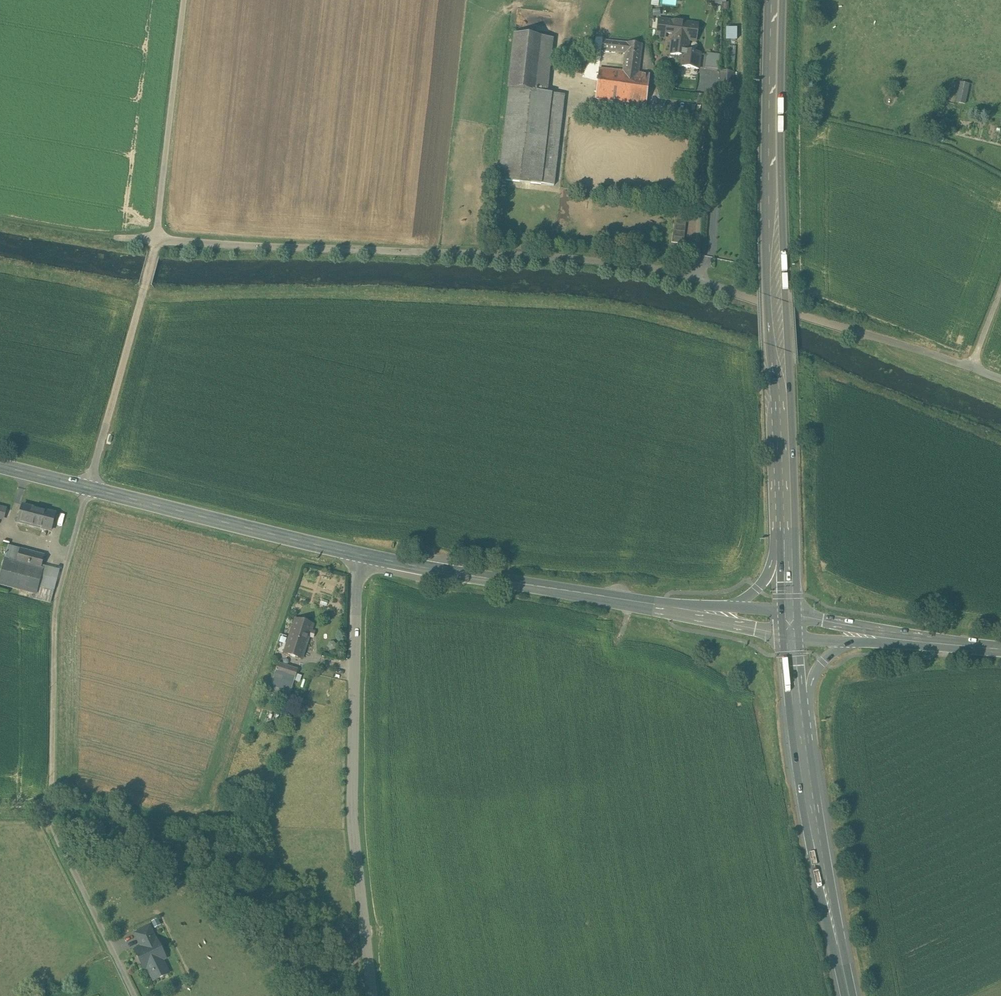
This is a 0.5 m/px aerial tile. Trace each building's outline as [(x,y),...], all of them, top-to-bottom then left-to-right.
[(675,21),(659,19),(657,28),(674,30),(675,21)] [(690,23),(675,21),(674,30),(670,53),(681,54),(686,55),(686,50),(688,39),(690,23)] [(697,24),(690,23),(688,39),(695,40),(697,24)] [(552,38),(515,34),(509,89),(546,93),(552,38)] [(642,44),(626,42),(626,43),(602,40),(601,51),(625,53),(623,71),(632,72),(638,73),(642,44)] [(725,72),(733,72),(735,46),(727,45),(725,72)] [(694,52),(686,50),(686,55),(681,54),(679,66),(698,68),(700,53),(694,52)] [(719,55),(707,53),(705,70),(717,71),(719,55)] [(623,71),(599,69),(595,100),(628,104),(632,72),(623,71)] [(638,73),(632,72),(628,104),(645,106),(649,74),(638,73)] [(733,72),(721,72),(720,89),(732,90),(733,72)] [(969,84),(961,82),(957,102),(965,103),(966,99),(969,84)] [(546,93),(509,89),(498,179),(541,184),(551,95),(551,94),(546,93)] [(564,96),(551,95),(541,184),(554,185),(564,96)] [(687,214),(675,212),(671,242),(683,243),(687,214)] [(38,509),(22,505),(18,522),(34,527),(38,509)] [(55,513),(38,509),(34,527),(50,531),(55,513)] [(20,550),(8,547),(5,559),(16,562),(20,550)] [(44,556),(20,550),(16,562),(40,569),(44,556)] [(16,562),(5,559),(0,576),(0,585),(36,594),(42,569),(40,569),(16,562)] [(312,625),(295,619),(287,643),(304,649),(312,625)] [(304,649),(287,643),(284,653),(301,659),(304,649)] [(298,670),(278,663),(270,685),(291,692),(298,670)] [(279,716),(267,712),(263,711),(260,719),(265,721),(263,727),(274,731),(279,716)] [(165,958),(156,939),(156,940),(149,926),(135,933),(141,947),(134,950),(143,969),(150,966),(152,971),(151,975),(153,980),(168,973),(162,960),(165,958)]
